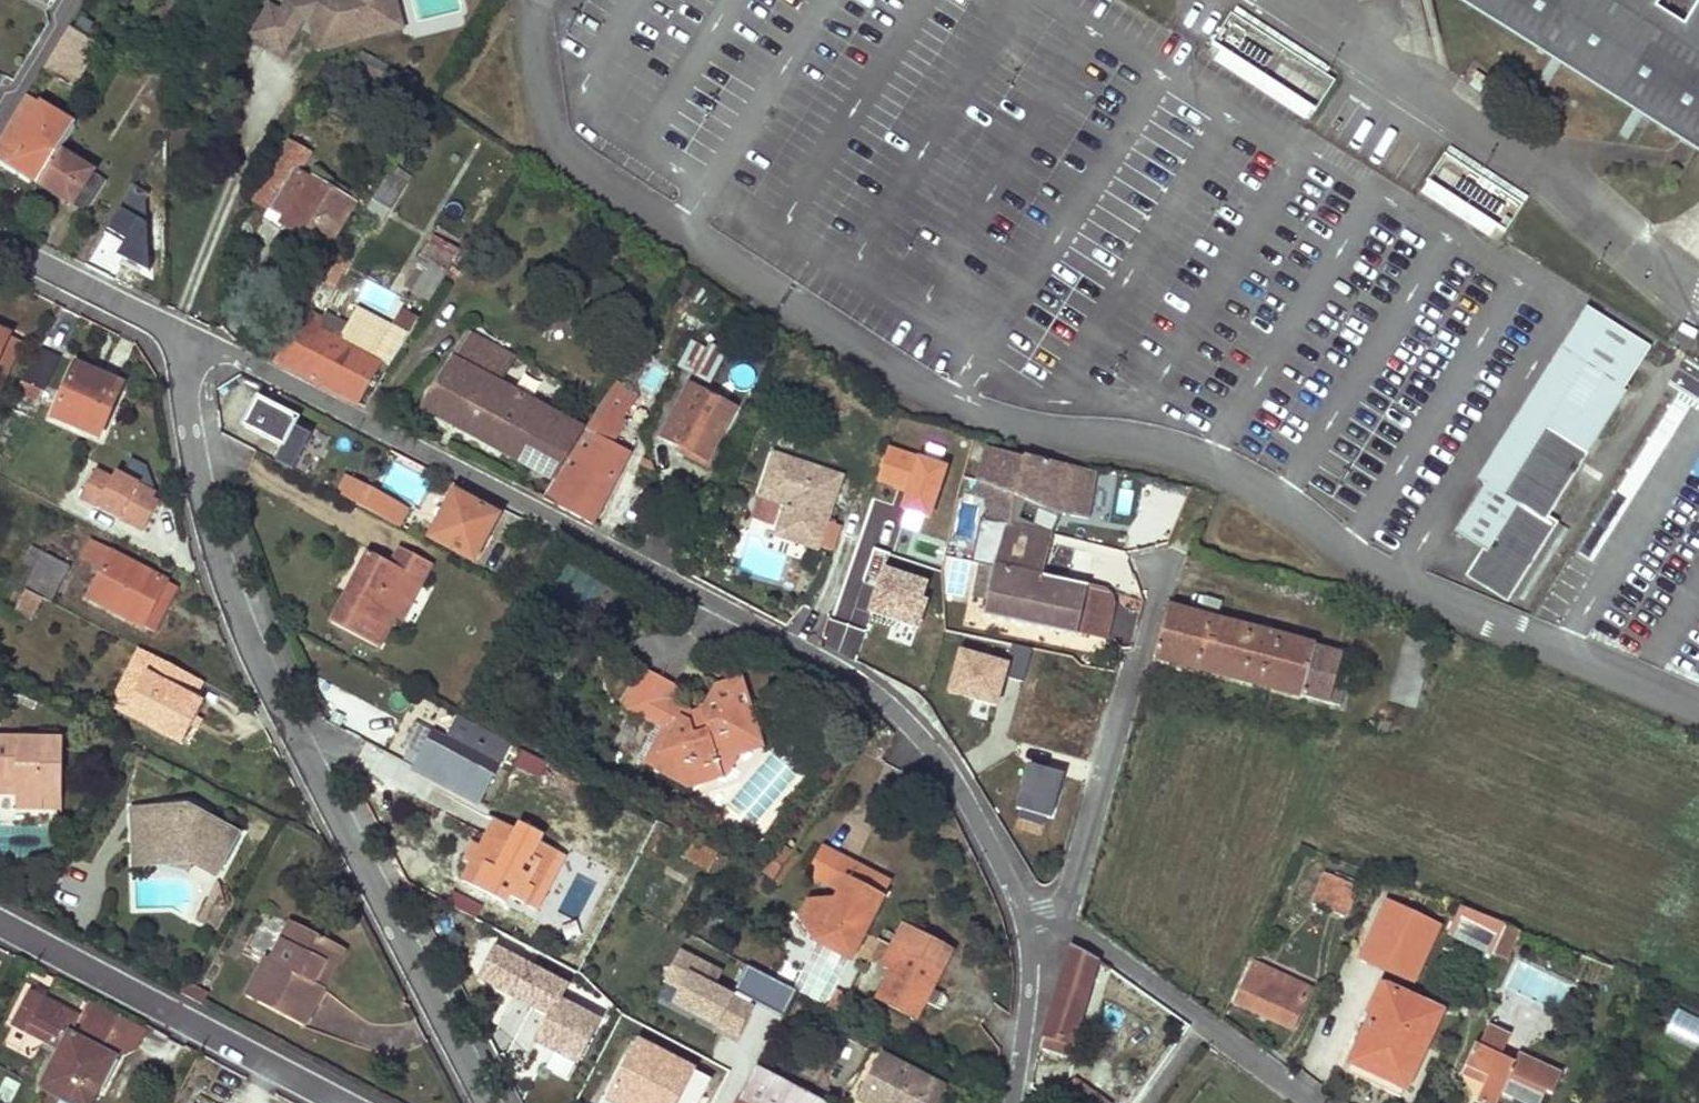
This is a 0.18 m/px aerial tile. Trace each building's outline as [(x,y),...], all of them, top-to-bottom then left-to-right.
[(404,28),(397,0),(287,0),(281,12),(269,5),(252,34),(285,54),(304,21),(309,20),(317,51),(404,28)] [(1440,1),(1534,61),(1543,46),(1698,145),(1698,144),(1698,0),(1441,0),(1440,1)] [(1335,72),(1230,4),(1209,35),(1314,103),(1335,72)] [(95,44),(70,28),(44,70),(69,86),(95,44)] [(362,54),(354,69),(364,74),(378,82),(387,67),(362,54)] [(378,82),(364,74),(357,84),(371,92),(378,82)] [(27,97),(0,141),(0,161),(4,163),(39,105),(27,97)] [(75,127),(39,105),(4,163),(87,213),(107,181),(59,151),(75,127)] [(1524,192),(1445,141),(1425,172),(1504,223),(1524,192)] [(312,179),(299,171),(309,154),(290,143),(255,201),(269,210),(271,206),(301,225),(297,233),(326,250),(353,204),(312,179)] [(393,166),(389,173),(406,183),(410,176),(393,166)] [(316,171),(312,179),(353,204),(358,197),(316,171)] [(389,173),(364,215),(380,225),(406,183),(389,173)] [(149,195),(135,186),(105,233),(120,242),(149,195)] [(301,225),(271,206),(269,210),(264,219),(281,229),(284,225),(297,233),(301,225)] [(451,248),(431,235),(420,254),(424,257),(426,258),(434,245),(448,253),(451,248)] [(448,253),(434,245),(426,258),(424,257),(420,263),(428,268),(414,291),(430,301),(448,272),(446,270),(452,261),(454,263),(460,253),(451,248),(448,253)] [(346,262),(338,257),(334,264),(342,269),(346,262)] [(428,268),(420,263),(406,286),(414,291),(428,268)] [(342,269),(334,264),(324,281),(333,286),(342,269)] [(312,279),(296,297),(303,314),(304,315),(306,311),(322,286),(312,279)] [(296,297),(258,313),(265,329),(303,314),(296,297)] [(1472,575),(1506,597),(1553,524),(1543,518),(1651,347),(1591,310),(1565,351),(1586,365),(1503,496),(1516,505),(1487,551),(1472,575)] [(323,320),(306,311),(304,315),(275,361),(359,405),(380,368),(383,363),(390,367),(418,321),(403,312),(384,345),(376,359),(319,329),(323,320)] [(384,345),(326,315),(323,320),(319,329),(376,359),(384,345)] [(423,407),(524,461),(551,411),(501,384),(515,357),(468,332),(423,407)] [(8,336),(0,354),(0,366),(8,370),(20,341),(8,336)] [(710,383),(726,354),(709,345),(706,351),(691,343),(678,367),(710,383)] [(39,349),(22,380),(43,390),(59,358),(39,349)] [(1586,365),(1565,351),(1482,483),(1486,485),(1503,496),(1586,365)] [(390,367),(383,363),(380,368),(387,372),(390,367)] [(53,417),(100,437),(123,385),(76,365),(53,417)] [(8,370),(0,366),(0,388),(8,370)] [(43,390),(22,380),(16,392),(17,393),(37,402),(39,403),(44,391),(43,390)] [(243,415),(252,397),(226,384),(218,399),(225,403),(220,414),(229,418),(222,432),(247,445),(254,433),(243,428),(244,427),(249,418),(243,415)] [(633,398),(613,386),(586,430),(556,478),(544,499),(592,525),(631,452),(612,443),(625,422),(620,419),(633,398)] [(734,409),(689,386),(663,436),(682,446),(679,451),(710,468),(719,452),(713,450),(734,409)] [(37,402),(17,393),(13,400),(33,410),(37,402)] [(244,427),(284,448),(298,420),(258,399),(249,418),(244,427)] [(551,411),(524,461),(550,475),(577,425),(551,411)] [(577,425),(550,475),(556,478),(586,430),(577,425)] [(1024,457),(988,448),(975,498),(993,503),(990,521),(981,520),(972,563),(980,565),(994,568),(988,599),(984,616),(1077,637),(1078,632),(1107,639),(1113,611),(1113,606),(1113,602),(1110,597),(1107,594),(1103,592),(1057,582),(1061,566),(1051,564),(1048,579),(1042,578),(1050,542),(1050,537),(1059,518),(1056,514),(1056,513),(1088,519),(1096,473),(1073,468),(1056,462),(1025,453),(1024,457)] [(876,482),(907,492),(900,512),(928,520),(944,468),(886,450),(876,482)] [(788,539),(818,549),(819,546),(832,550),(840,526),(827,522),(843,477),(774,453),(760,495),(786,504),(778,527),(788,539)] [(396,465),(386,483),(411,496),(421,478),(396,465)] [(80,498),(143,531),(158,504),(152,501),(155,494),(115,473),(112,479),(95,470),(80,498)] [(344,497),(362,506),(370,491),(347,479),(342,489),(347,491),(344,497)] [(1487,551),(1516,505),(1503,496),(1486,485),(1456,532),(1487,551)] [(387,500),(370,491),(362,506),(379,515),(387,500)] [(430,538),(474,561),(498,516),(455,493),(430,538)] [(407,511),(387,500),(379,515),(400,525),(407,511)] [(788,539),(778,527),(776,535),(788,539)] [(143,627),(167,582),(91,542),(83,557),(104,569),(88,598),(143,627)] [(400,548),(392,565),(368,553),(332,623),(378,648),(394,619),(414,579),(422,583),(431,564),(400,548)] [(38,569),(26,591),(44,599),(51,603),(69,569),(34,550),(27,562),(38,569)] [(886,639),(916,645),(927,582),(883,574),(887,555),(870,551),(858,619),(889,624),(886,639)] [(994,568),(980,565),(974,596),(988,599),(994,568)] [(422,583),(414,579),(394,619),(401,622),(422,583)] [(177,587),(167,582),(143,627),(153,632),(177,587)] [(35,617),(44,599),(26,591),(17,607),(35,617)] [(35,617),(17,607),(14,612),(32,621),(35,617)] [(1316,647),(1317,646),(1168,607),(1154,658),(1303,697),(1303,696),(1330,703),(1335,681),(1340,665),(1343,655),(1316,647)] [(1433,643),(1405,635),(1387,701),(1416,709),(1433,643)] [(1023,680),(1029,649),(1015,646),(1009,678),(1023,680)] [(203,682),(140,650),(117,693),(120,702),(130,706),(125,714),(183,744),(204,703),(194,698),(203,682)] [(996,714),(1008,665),(956,653),(944,702),(996,714)] [(1348,657),(1343,655),(1340,665),(1345,667),(1348,657)] [(673,701),(678,689),(643,671),(623,707),(656,724),(673,733),(655,770),(673,779),(677,770),(702,784),(727,775),(738,753),(743,745),(761,740),(742,678),(716,686),(705,707),(704,719),(691,723),(668,711),(673,701)] [(1335,681),(1330,703),(1340,706),(1346,684),(1335,681)] [(673,701),(668,711),(691,723),(704,719),(705,707),(693,711),(673,701)] [(435,733),(498,766),(509,746),(445,712),(435,733)] [(1389,733),(1391,722),(1380,720),(1378,732),(1389,733)] [(673,733),(656,724),(637,760),(655,770),(673,733)] [(480,802),(498,766),(435,733),(433,732),(414,768),(480,802)] [(62,798),(63,740),(0,739),(0,786),(17,787),(16,795),(16,809),(43,809),(43,798),(62,798)] [(743,745),(738,753),(763,746),(761,740),(743,745)] [(414,795),(424,775),(364,744),(354,765),(414,795)] [(511,773),(498,766),(480,802),(493,808),(511,773)] [(677,770),(673,779),(689,788),(702,784),(677,770)] [(16,795),(17,787),(0,786),(0,794),(16,795)] [(61,809),(62,798),(43,798),(43,809),(61,809)] [(188,863),(191,863),(217,877),(240,834),(187,808),(132,809),(132,838),(141,838),(141,845),(133,845),(133,866),(159,864),(159,853),(162,853),(183,859),(188,861),(188,863)] [(521,823),(517,830),(495,819),(481,847),(472,864),(463,881),(505,903),(509,896),(523,904),(532,887),(526,884),(538,864),(548,869),(557,851),(538,841),(542,834),(521,823)] [(718,852),(694,840),(684,857),(708,870),(718,852)] [(472,864),(481,847),(473,842),(464,860),(472,864)] [(789,857),(772,846),(758,866),(775,878),(789,857)] [(841,857),(821,847),(808,874),(827,884),(841,857)] [(775,878),(773,881),(778,885),(799,853),(794,849),(789,857),(775,878)] [(159,853),(159,864),(188,863),(188,861),(183,859),(162,853),(159,853)] [(841,857),(827,884),(841,892),(847,879),(855,865),(841,857)] [(528,906),(548,869),(538,864),(526,884),(532,887),(523,904),(528,906)] [(816,941),(851,960),(890,883),(855,865),(847,879),(849,898),(838,897),(836,901),(809,903),(801,918),(816,941)] [(1313,905),(1344,918),(1357,886),(1326,874),(1313,905)] [(841,892),(838,897),(849,898),(847,879),(841,892)] [(208,904),(223,911),(226,905),(219,883),(208,904)] [(1440,925),(1388,902),(1361,961),(1413,982),(1440,925)] [(223,911),(208,904),(198,923),(213,930),(223,911)] [(1506,926),(1506,925),(1461,908),(1449,932),(1494,953),(1494,951),(1506,926)] [(247,997),(305,1027),(324,989),(314,984),(334,945),(291,922),(271,961),(266,958),(247,997)] [(933,989),(954,950),(905,923),(893,946),(903,951),(892,971),(878,998),(917,1019),(926,1002),(933,989)] [(1520,932),(1506,926),(1494,951),(1509,958),(1520,932)] [(345,950),(334,945),(314,984),(324,989),(345,950)] [(903,951),(893,946),(882,966),(892,971),(903,951)] [(1098,962),(1073,947),(1071,951),(1053,1008),(1040,1048),(1036,1060),(1044,1062),(1047,1051),(1066,1057),(1069,1047),(1091,982),(1121,993),(1146,1010),(1152,1001),(1111,972),(1110,969),(1099,961),(1098,962)] [(567,985),(495,948),(482,975),(516,993),(514,997),(551,1016),(539,1041),(578,1063),(600,1020),(561,999),(567,985)] [(734,1036),(753,1001),(734,992),(732,996),(712,985),(720,971),(684,952),(660,996),(734,1036)] [(774,979),(793,986),(800,968),(780,961),(774,979)] [(1292,1029),(1311,990),(1255,964),(1236,1003),(1292,1029)] [(748,965),(734,992),(753,1001),(783,1017),(797,991),(748,965)] [(180,993),(194,1001),(199,990),(186,983),(180,993)] [(1383,1089),(1402,1098),(1440,1013),(1381,986),(1369,1013),(1374,1015),(1352,1063),(1387,1080),(1383,1089)] [(933,989),(926,1002),(937,1008),(944,995),(933,989)] [(102,1052),(120,1018),(88,1002),(81,1016),(31,990),(13,1025),(44,1040),(48,1031),(51,1027),(69,1036),(67,1041),(62,1050),(42,1088),(71,1102),(91,1102),(107,1071),(99,1067),(105,1054),(102,1052)] [(207,994),(199,990),(194,1001),(201,1005),(207,994)] [(842,994),(832,997),(827,1006),(840,1014),(849,998),(842,994)] [(145,1031),(120,1018),(102,1052),(105,1054),(99,1067),(107,1071),(114,1057),(135,1051),(145,1031)] [(1475,1045),(1465,1066),(1489,1078),(1486,1085),(1485,1086),(1478,1102),(1479,1102),(1498,1102),(1503,1093),(1523,1102),(1542,1102),(1547,1092),(1552,1094),(1562,1074),(1518,1054),(1514,1063),(1501,1057),(1511,1037),(1489,1026),(1480,1047),(1475,1045)] [(51,1027),(48,1031),(67,1041),(69,1036),(51,1027)] [(712,1080),(639,1042),(610,1100),(615,1102),(700,1102),(712,1080)] [(864,1102),(938,1102),(946,1088),(881,1055),(858,1100),(864,1102)] [(1352,1063),(1348,1072),(1383,1089),(1387,1080),(1352,1063)] [(757,1066),(737,1102),(825,1102),(757,1066)] [(1489,1078),(1465,1066),(1462,1073),(1486,1085),(1489,1078)] [(6,1076),(0,1088),(0,1100),(6,1102),(11,1102),(21,1084),(6,1076)] [(1057,1102),(1105,1102),(1073,1080),(1057,1102)]
